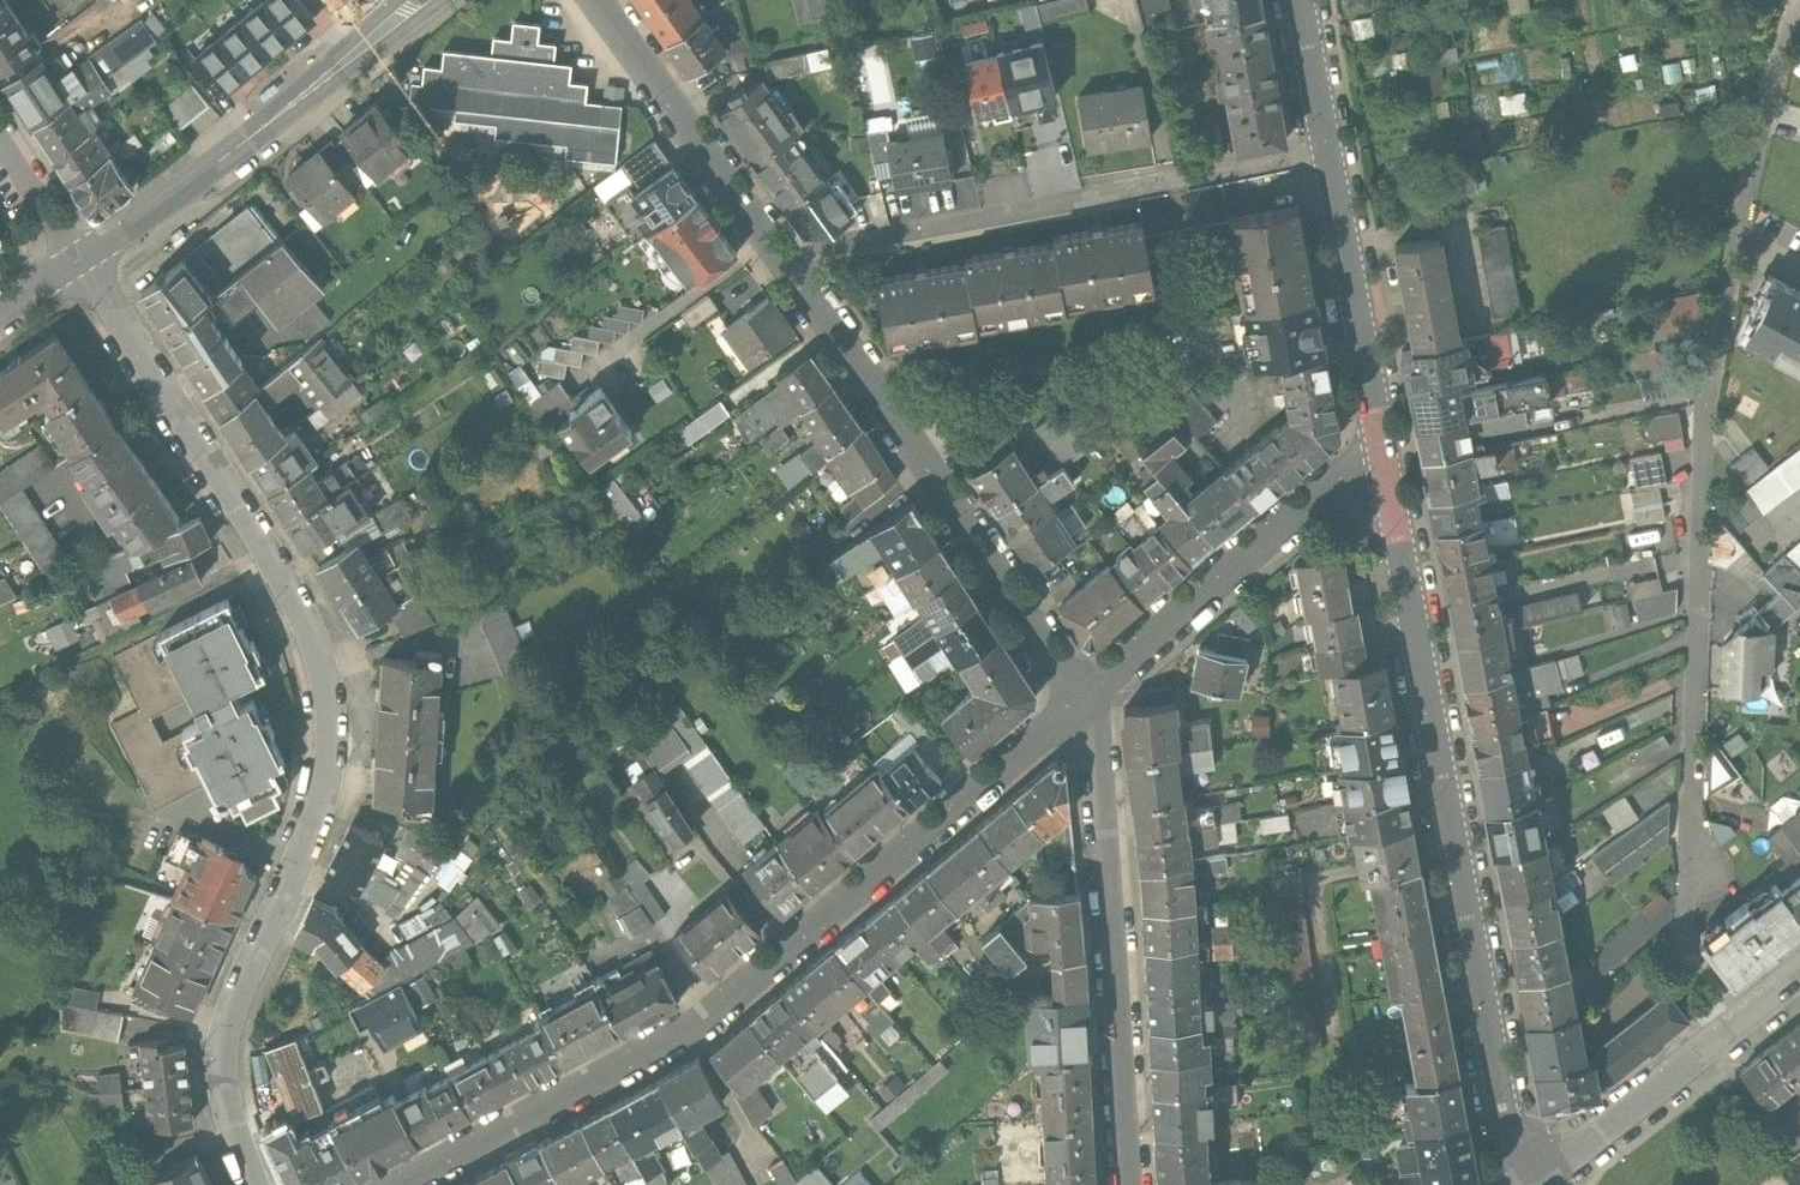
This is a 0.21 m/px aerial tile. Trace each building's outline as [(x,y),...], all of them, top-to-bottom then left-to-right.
[(5,0),(0,0),(0,69),(35,46),(5,0)] [(291,38),(315,19),(299,0),(266,0),(262,3),(291,38)] [(334,9),(345,0),(327,0),(334,9)] [(649,18),(674,0),(636,0),(649,18)] [(689,0),(674,0),(649,18),(667,42),(701,18),(689,0)] [(833,0),(792,0),(798,23),(837,13),(833,0)] [(1086,0),(1053,0),(1037,4),(1042,23),(1089,10),(1086,0)] [(1146,35),(1174,30),(1167,0),(1137,0),(1146,35)] [(1214,22),(1261,13),(1259,0),(1210,0),(1214,22)] [(1533,0),(1512,0),(1514,10),(1534,5),(1533,0)] [(291,38),(262,3),(240,21),(268,56),(291,38)] [(1221,96),(1228,95),(1275,86),(1261,13),(1214,22),(1208,23),(1211,41),(1218,40),(1224,76),(1218,77),(1221,96)] [(88,57),(90,60),(103,77),(140,48),(155,36),(140,17),(88,57)] [(703,17),(701,18),(667,42),(690,74),(726,49),(703,17)] [(268,56),(240,21),(218,40),(246,74),(268,56)] [(510,39),(493,37),(491,54),(443,50),(441,67),(423,66),(422,84),(410,82),(407,109),(455,114),(453,126),(496,130),(495,144),(565,151),(564,163),(614,168),(621,104),(602,102),(585,101),(586,83),(568,81),(570,63),(552,61),(554,43),(536,42),(538,24),(512,22),(510,39)] [(915,60),(937,56),(933,34),(911,37),(915,60)] [(246,74),(218,40),(194,59),(223,93),(246,74)] [(730,45),(735,63),(748,59),(744,42),(730,45)] [(1054,96),(1042,44),(997,54),(997,55),(1009,106),(1021,103),(1023,109),(1033,107),(1031,101),(1054,96)] [(826,47),(765,61),(769,77),(830,63),(826,47)] [(103,77),(92,84),(101,96),(152,63),(140,48),(103,77)] [(57,84),(72,73),(59,54),(43,65),(57,84)] [(1011,116),(1009,106),(997,55),(965,63),(977,113),(992,109),(994,120),(1011,116)] [(5,85),(33,128),(92,84),(103,77),(90,60),(72,73),(57,84),(43,65),(40,61),(5,85)] [(1433,92),(1459,89),(1456,65),(1431,67),(1433,92)] [(718,114),(753,162),(792,133),(803,125),(790,108),(785,112),(761,79),(747,90),(744,86),(728,98),(732,104),(718,114)] [(89,104),(101,96),(92,84),(33,128),(52,158),(89,130),(77,112),(89,104)] [(604,84),(602,102),(621,104),(623,86),(604,84)] [(210,105),(193,85),(162,110),(178,131),(210,105)] [(1285,142),(1275,86),(1228,95),(1238,151),(1285,142)] [(1079,97),(1087,149),(1150,138),(1141,87),(1079,97)] [(89,130),(94,127),(101,122),(89,104),(77,112),(89,130)] [(376,104),(341,132),(345,136),(364,160),(378,177),(414,148),(390,118),(388,120),(376,104)] [(168,126),(153,137),(162,150),(177,139),(168,126)] [(52,158),(70,185),(110,153),(113,151),(94,127),(89,130),(52,158)] [(867,133),(867,136),(870,148),(873,163),(890,159),(886,144),(888,143),(886,131),(867,133)] [(753,162),(786,208),(826,180),(792,133),(753,162)] [(941,133),(888,143),(886,144),(890,159),(895,188),(949,179),(941,133)] [(133,135),(118,147),(122,154),(126,155),(140,145),(133,135)] [(364,160),(345,136),(333,145),(348,164),(352,169),(364,160)] [(852,150),(870,148),(867,136),(851,137),(852,150)] [(631,183),(628,185),(635,194),(673,166),(654,140),(620,166),(621,168),(631,183)] [(330,141),(318,151),(336,174),(348,164),(333,145),(330,141)] [(353,195),(336,174),(318,151),(287,176),(298,190),(292,195),(298,203),(305,198),(322,219),(353,195)] [(133,189),(110,153),(70,185),(91,215),(98,216),(133,189)] [(639,221),(648,233),(695,197),(673,166),(635,194),(631,196),(640,208),(642,206),(648,214),(639,221)] [(597,186),(608,200),(628,185),(631,183),(621,168),(597,186)] [(827,179),(826,180),(786,208),(804,233),(826,230),(833,225),(836,229),(854,216),(827,179)] [(635,243),(648,233),(639,221),(648,214),(642,206),(640,208),(631,196),(635,194),(628,185),(608,200),(604,202),(635,243)] [(648,233),(690,289),(737,253),(695,197),(648,233)] [(1298,207),(1228,220),(1233,247),(1237,247),(1248,309),(1314,297),(1298,207)] [(211,298),(278,245),(247,208),(195,250),(210,268),(196,279),(211,298)] [(1148,262),(1233,247),(1228,220),(1143,236),(1148,262)] [(1064,310),(1063,305),(1153,289),(1148,262),(1143,236),(1141,221),(1051,237),(1052,242),(962,258),(963,262),(875,278),(887,346),(975,330),(974,325),(1064,310)] [(1504,226),(1476,231),(1492,318),(1521,313),(1504,226)] [(1395,246),(1414,350),(1458,341),(1438,238),(1395,246)] [(283,242),(278,245),(211,298),(204,304),(219,329),(231,320),(232,321),(255,302),(256,303),(262,299),(279,323),(288,315),(306,338),(329,319),(311,297),(323,287),(283,242)] [(141,293),(166,334),(204,304),(211,298),(196,279),(181,261),(141,293)] [(1769,276),(1737,337),(1799,370),(1799,293),(1769,276)] [(1702,290),(1662,299),(1667,325),(1707,317),(1702,290)] [(716,309),(706,295),(680,313),(691,327),(716,309)] [(793,332),(768,296),(725,327),(750,363),(793,332)] [(1324,353),(1314,297),(1248,309),(1245,310),(1256,365),(1279,361),(1324,353)] [(241,361),(219,329),(204,304),(166,334),(204,392),(241,361)] [(542,349),(538,372),(564,376),(566,362),(580,365),(583,351),(597,353),(599,339),(613,341),(615,329),(627,331),(629,319),(641,321),(644,308),(619,304),(617,316),(605,314),(603,326),(591,324),(588,337),(573,334),(571,348),(548,344),(542,349)] [(1401,352),(1408,388),(1456,378),(1457,379),(1483,374),(1482,366),(1510,360),(1510,364),(1520,362),(1513,329),(1458,341),(1414,350),(1401,352)] [(52,411),(90,386),(56,336),(0,373),(0,416),(5,424),(16,417),(20,423),(26,419),(22,413),(35,404),(34,403),(43,397),(52,411)] [(284,436),(265,406),(299,379),(321,407),(353,381),(318,338),(258,387),(221,418),(250,463),(284,436)] [(516,341),(506,349),(520,366),(529,358),(516,341)] [(1279,361),(1289,417),(1259,444),(1288,478),(1333,440),(1335,438),(1336,435),(1337,428),(1336,423),(1326,364),(1324,353),(1279,361)] [(777,377),(781,384),(792,399),(794,398),(801,408),(806,405),(832,385),(809,354),(777,377)] [(1163,354),(1149,356),(1154,385),(1168,382),(1163,354)] [(204,392),(221,418),(258,387),(241,361),(204,392)] [(1587,369),(1545,376),(1549,399),(1592,389),(1587,369)] [(1685,370),(1643,379),(1647,399),(1690,391),(1685,370)] [(516,385),(529,402),(548,388),(539,376),(532,381),(528,377),(516,385)] [(1545,376),(1460,394),(1464,416),(1523,404),(1549,399),(1545,376)] [(670,391),(660,377),(646,386),(655,400),(670,391)] [(1460,394),(1457,379),(1456,378),(1408,388),(1414,426),(1464,416),(1460,394)] [(569,408),(576,403),(559,380),(548,388),(529,402),(549,430),(560,422),(559,420),(572,411),(569,408)] [(353,381),(321,407),(308,417),(316,427),(361,391),(353,381)] [(779,426),(801,408),(794,398),(792,399),(781,384),(733,420),(748,440),(775,419),(779,426)] [(615,406),(600,385),(576,403),(569,408),(572,411),(559,420),(560,422),(588,461),(631,430),(615,407),(615,406)] [(818,441),(800,454),(811,469),(861,427),(832,385),(806,405),(817,421),(807,427),(818,441)] [(46,415),(71,454),(115,426),(90,386),(52,411),(46,415)] [(1217,422),(1192,392),(1175,404),(1177,416),(1197,439),(1217,422)] [(359,414),(365,423),(389,407),(382,397),(359,414)] [(730,413),(720,400),(678,430),(688,443),(730,413)] [(1526,422),(1523,404),(1464,416),(1466,434),(1526,422)] [(1059,408),(1034,426),(1059,457),(1065,464),(1091,446),(1059,408)] [(1678,412),(1645,418),(1650,442),(1682,436),(1678,412)] [(1414,426),(1421,460),(1469,450),(1481,448),(1480,443),(1468,445),(1466,434),(1464,416),(1414,426)] [(115,521),(132,546),(141,543),(149,539),(177,518),(115,426),(71,454),(89,482),(83,486),(110,525),(115,521)] [(758,442),(767,454),(789,438),(779,426),(758,442)] [(957,454),(970,474),(1011,446),(997,426),(957,454)] [(250,463),(270,492),(307,467),(316,461),(294,428),(284,436),(250,463)] [(827,458),(852,496),(862,509),(896,480),(863,429),(827,458)] [(1141,456),(1148,464),(1165,485),(1183,505),(1191,498),(1183,487),(1188,483),(1168,459),(1183,447),(1171,432),(1141,456)] [(21,488),(55,466),(39,443),(0,468),(0,502),(21,488)] [(1254,507),(1288,478),(1259,444),(1225,472),(1254,507)] [(1493,445),(1481,448),(1469,450),(1473,469),(1502,463),(1501,456),(1495,457),(1493,445)] [(970,474),(996,512),(1036,485),(1030,476),(1025,468),(1030,465),(1023,455),(1019,458),(1011,446),(970,474)] [(1769,468),(1753,448),(1730,466),(1746,486),(1769,468)] [(1473,469),(1469,450),(1421,460),(1428,499),(1477,489),(1473,469)] [(774,468),(788,488),(811,469),(800,454),(799,451),(774,468)] [(1740,532),(1799,486),(1799,451),(1723,509),(1740,532)] [(1629,458),(1635,492),(1659,488),(1666,486),(1660,453),(1629,458)] [(270,492),(288,521),(347,482),(366,469),(357,455),(317,481),(307,467),(270,492)] [(1030,476),(1036,485),(1062,466),(1065,464),(1059,457),(1030,476)] [(1142,487),(1151,497),(1165,485),(1148,464),(1137,473),(1146,483),(1142,487)] [(996,512),(1014,540),(1054,512),(1043,496),(1052,495),(1072,481),(1062,466),(1036,485),(996,512)] [(1191,498),(1183,505),(1213,542),(1254,507),(1225,472),(1191,498)] [(628,535),(646,522),(613,477),(595,490),(628,535)] [(368,515),(347,482),(288,521),(306,549),(345,523),(348,528),(368,515)] [(1506,484),(1482,488),(1483,495),(1487,494),(1489,503),(1509,499),(1506,484)] [(1172,514),(1158,525),(1188,562),(1213,542),(1183,505),(1165,485),(1151,497),(1163,511),(1172,514)] [(21,488),(0,502),(0,504),(42,571),(65,557),(21,488)] [(1483,495),(1482,488),(1477,489),(1428,499),(1434,532),(1479,523),(1473,497),(1483,495)] [(1665,521),(1659,488),(1635,492),(1630,493),(1637,526),(1665,521)] [(850,519),(862,509),(852,496),(840,507),(850,519)] [(893,575),(896,573),(938,543),(911,502),(831,554),(845,574),(883,547),(894,565),(888,570),(893,575)] [(1073,541),(1054,512),(1014,540),(1033,569),(1073,541)] [(1163,583),(1188,562),(1158,525),(1147,535),(1130,514),(1115,527),(1129,543),(1163,583)] [(149,539),(141,543),(147,558),(170,548),(175,559),(210,542),(199,517),(149,539)] [(1745,550),(1718,518),(1713,522),(1711,563),(1726,566),(1745,550)] [(1434,532),(1440,565),(1493,554),(1492,546),(1486,547),(1481,523),(1479,523),(1434,532)] [(1294,560),(1295,562),(1342,554),(1339,537),(1315,542),(1294,560)] [(403,541),(390,548),(399,563),(412,557),(403,541)] [(1784,556),(1799,573),(1799,542),(1784,556)] [(125,567),(147,558),(141,543),(132,546),(80,569),(96,602),(110,596),(133,585),(125,567)] [(317,568),(338,598),(372,576),(397,564),(399,563),(390,548),(374,555),(369,561),(356,543),(317,568)] [(958,574),(938,543),(896,573),(915,603),(917,601),(958,574)] [(1142,603),(1163,583),(1129,543),(1117,553),(1118,560),(1111,567),(1142,603)] [(1295,562),(1300,589),(1347,582),(1342,554),(1295,562)] [(1495,564),(1493,554),(1440,565),(1447,599),(1494,590),(1489,565),(1495,564)] [(1784,556),(1783,556),(1762,575),(1778,594),(1755,615),(1771,631),(1799,606),(1799,573),(1784,556)] [(133,585),(110,596),(120,617),(135,609),(201,577),(192,558),(133,585)] [(867,573),(876,586),(893,575),(888,570),(884,562),(867,573)] [(415,594),(397,564),(372,576),(338,598),(360,630),(390,610),(415,594)] [(1109,565),(1059,607),(1081,641),(1094,643),(1142,603),(1111,567),(1109,565)] [(896,573),(893,575),(876,586),(894,616),(915,603),(896,573)] [(976,602),(958,574),(917,601),(928,617),(921,619),(882,647),(892,661),(903,653),(976,602)] [(18,596),(4,575),(0,577),(0,603),(18,596)] [(1662,592),(1659,578),(1626,586),(1630,600),(1633,599),(1662,592)] [(1352,609),(1347,582),(1300,589),(1305,618),(1310,617),(1352,609)] [(1662,592),(1633,599),(1639,624),(1676,612),(1677,588),(1662,592)] [(1500,619),(1494,590),(1447,599),(1455,642),(1509,630),(1507,618),(1500,619)] [(1518,611),(1523,627),(1582,612),(1577,593),(1521,607),(1518,611)] [(434,621),(415,594),(390,610),(405,633),(434,621)] [(141,623),(135,609),(120,617),(110,596),(96,602),(79,611),(85,625),(91,622),(101,643),(141,623)] [(475,608),(504,674),(531,663),(501,596),(475,608)] [(282,781),(274,766),(285,761),(271,734),(274,732),(266,717),(263,718),(253,698),(241,704),(234,690),(265,674),(256,657),(260,656),(252,640),(248,642),(227,599),(158,634),(191,699),(196,708),(197,708),(203,721),(182,731),(187,741),(184,742),(193,760),(196,758),(209,784),(215,796),(226,791),(233,806),(241,802),(247,814),(280,797),(274,785),(282,781)] [(976,602),(903,653),(911,666),(939,647),(944,641),(954,658),(994,630),(976,602)] [(1240,605),(1229,613),(1246,634),(1257,626),(1240,605)] [(1310,617),(1315,644),(1362,635),(1357,608),(1352,609),(1310,617)] [(55,648),(79,637),(69,615),(45,627),(55,648)] [(1770,678),(1771,631),(1755,615),(1723,645),(1721,690),(1756,691),(1770,678)] [(1512,645),(1509,630),(1455,642),(1463,685),(1510,675),(1505,646),(1512,645)] [(151,719),(191,699),(158,634),(112,658),(138,711),(110,724),(154,811),(209,784),(196,758),(193,760),(184,742),(187,741),(182,731),(163,742),(151,719)] [(1218,634),(1215,651),(1245,657),(1247,657),(1251,640),(1218,634)] [(959,663),(976,688),(942,717),(972,752),(1032,703),(1033,688),(997,635),(959,663)] [(1320,672),(1334,669),(1367,663),(1362,635),(1315,644),(1320,672)] [(907,691),(954,658),(944,641),(939,647),(911,666),(903,653),(892,661),(888,664),(907,691)] [(1198,647),(1191,683),(1238,692),(1245,657),(1215,651),(1198,647)] [(375,799),(408,801),(408,811),(432,812),(435,752),(442,752),(445,709),(438,709),(440,651),(416,650),(416,659),(382,657),(375,799)] [(1578,655),(1554,661),(1561,681),(1584,675),(1578,655)] [(1334,669),(1344,724),(1391,715),(1382,660),(1367,663),(1334,669)] [(1554,661),(1510,675),(1515,701),(1522,699),(1523,701),(1564,689),(1561,681),(1554,661)] [(560,703),(592,673),(583,663),(551,693),(560,703)] [(746,682),(734,664),(723,672),(735,689),(746,682)] [(1515,701),(1510,675),(1463,685),(1471,727),(1525,716),(1523,701),(1522,699),(1515,701)] [(1122,720),(1128,759),(1174,752),(1210,747),(1211,746),(1209,720),(1188,722),(1181,731),(1172,732),(1171,721),(1175,715),(1173,700),(1140,704),(1125,706),(1126,720),(1122,720)] [(644,753),(655,770),(688,748),(691,752),(705,742),(699,733),(692,722),(677,701),(632,736),(644,753)] [(904,703),(891,712),(906,731),(870,760),(876,767),(882,774),(913,747),(930,733),(904,703)] [(1269,713),(1250,714),(1250,735),(1269,735),(1269,713)] [(1335,725),(1342,768),(1399,759),(1391,715),(1344,724),(1335,725)] [(700,716),(692,722),(699,733),(707,728),(700,716)] [(1527,726),(1525,716),(1471,727),(1478,769),(1526,760),(1533,759),(1530,742),(1537,741),(1534,724),(1527,726)] [(930,733),(913,747),(933,769),(949,755),(930,733)] [(1748,746),(1740,734),(1724,745),(1732,756),(1748,746)] [(1670,749),(1665,739),(1643,751),(1649,761),(1670,749)] [(691,752),(683,757),(716,805),(714,806),(741,842),(766,825),(705,742),(691,752)] [(1717,745),(1705,744),(1703,801),(1741,777),(1717,745)] [(913,747),(882,774),(908,805),(940,779),(933,769),(913,747)] [(1213,766),(1210,747),(1174,752),(1177,772),(1213,766)] [(1128,759),(1133,803),(1180,796),(1177,772),(1174,752),(1128,759)] [(634,782),(646,799),(666,786),(655,770),(644,753),(638,756),(648,772),(634,782)] [(1337,770),(1342,803),(1405,791),(1399,759),(1342,768),(1337,770)] [(1531,786),(1526,760),(1478,769),(1486,812),(1536,802),(1541,801),(1538,785),(1531,786)] [(1065,766),(1054,761),(1011,797),(1041,834),(1053,824),(1069,812),(1065,766)] [(850,855),(908,805),(882,774),(876,767),(821,815),(850,855)] [(698,833),(666,786),(646,799),(677,847),(698,833)] [(1411,824),(1405,791),(1342,803),(1341,803),(1348,835),(1352,834),(1411,824)] [(1133,803),(1137,836),(1186,828),(1185,819),(1182,795),(1180,796),(1133,803)] [(1011,797),(976,826),(1007,863),(1011,867),(1016,863),(1012,858),(1041,834),(1011,797)] [(1638,820),(1624,798),(1602,812),(1616,834),(1638,820)] [(1544,845),(1536,802),(1486,812),(1494,854),(1544,845)] [(1185,819),(1186,828),(1234,823),(1241,819),(1239,803),(1197,809),(1191,818),(1185,819)] [(1670,803),(1592,859),(1614,887),(1667,845),(1670,803)] [(810,889),(850,855),(821,815),(818,809),(777,842),(810,889)] [(1780,890),(1799,874),(1799,811),(1779,828),(1798,852),(1788,860),(1782,853),(1765,867),(1771,874),(1769,875),(1775,883),(1780,890)] [(1073,853),(1069,812),(1053,824),(1054,837),(1063,836),(1064,853),(1073,853)] [(1287,813),(1259,817),(1262,834),(1290,829),(1287,813)] [(372,878),(366,875),(373,862),(384,841),(351,823),(325,871),(386,904),(399,887),(380,877),(372,878)] [(1237,840),(1234,823),(1186,828),(1187,841),(1193,841),(1193,846),(1237,840)] [(1360,879),(1375,876),(1419,868),(1411,824),(1352,834),(1360,879)] [(976,826),(950,847),(981,885),(990,877),(1007,863),(976,826)] [(406,827),(396,853),(416,863),(425,851),(434,837),(406,827)] [(1187,841),(1186,828),(1137,836),(1140,868),(1190,861),(1187,841)] [(164,859),(188,870),(201,843),(177,832),(164,859)] [(438,879),(449,887),(480,845),(469,837),(438,879)] [(188,870),(174,899),(235,918),(256,872),(233,862),(228,872),(217,867),(225,851),(202,840),(201,843),(188,870)] [(780,914),(810,889),(777,842),(776,841),(743,869),(780,914)] [(1552,887),(1544,845),(1494,854),(1502,896),(1552,887)] [(972,892),(981,885),(950,847),(925,869),(955,906),(972,892)] [(386,904),(397,911),(435,857),(425,851),(416,863),(399,887),(386,904)] [(1225,855),(1206,858),(1208,873),(1227,870),(1225,855)] [(616,869),(619,873),(653,921),(665,913),(642,881),(650,875),(634,856),(616,869)] [(1140,868),(1143,908),(1192,905),(1190,861),(1140,868)] [(386,868),(373,862),(366,875),(372,878),(380,877),(386,868)] [(1383,915),(1386,934),(1430,926),(1419,868),(1375,876),(1378,895),(1372,896),(1376,916),(1383,915)] [(935,924),(955,906),(925,869),(894,895),(925,932),(935,924)] [(1058,893),(1077,891),(1075,869),(1056,871),(1058,893)] [(1299,871),(1274,874),(1296,1051),(1321,1048),(1299,871)] [(1574,872),(1552,887),(1555,902),(1573,889),(1574,891),(1583,885),(1574,872)] [(631,937),(653,921),(619,873),(614,876),(612,873),(603,880),(604,883),(601,885),(609,896),(605,899),(617,918),(631,937)] [(1780,890),(1799,915),(1799,874),(1780,890)] [(981,885),(998,905),(1007,897),(990,877),(981,885)] [(529,882),(517,891),(528,905),(540,896),(529,882)] [(1799,933),(1799,915),(1780,890),(1775,883),(1749,904),(1747,902),(1725,919),(1726,921),(1699,943),(1733,986),(1799,933)] [(981,885),(972,892),(990,912),(998,905),(981,885)] [(1555,902),(1552,887),(1502,896),(1510,939),(1560,929),(1555,902)] [(674,935),(709,974),(761,930),(727,891),(674,935)] [(982,939),(1023,988),(1052,963),(1052,956),(1083,953),(1077,891),(1058,893),(1033,896),(982,939)] [(477,894),(454,913),(474,939),(502,924),(477,894)] [(894,895),(863,920),(894,958),(913,942),(925,932),(894,895)] [(1638,913),(1646,923),(1664,908),(1656,897),(1638,913)] [(333,907),(314,898),(296,936),(313,944),(315,939),(340,967),(362,987),(384,966),(379,961),(362,945),(340,918),(341,916),(333,907)] [(153,944),(155,945),(210,970),(235,918),(174,899),(164,921),(151,915),(143,933),(156,938),(153,944)] [(1143,908),(1144,946),(1195,942),(1193,916),(1206,916),(1205,903),(1192,905),(1143,908)] [(464,945),(474,939),(454,913),(394,947),(379,961),(384,966),(362,987),(371,995),(398,980),(448,954),(464,945)] [(876,973),(894,958),(863,920),(833,946),(863,983),(876,973)] [(935,924),(925,932),(940,950),(950,962),(963,951),(942,926),(939,928),(935,924)] [(1211,926),(1212,941),(1231,941),(1231,931),(1237,931),(1237,925),(1211,926)] [(1441,986),(1430,926),(1386,934),(1390,954),(1384,955),(1388,976),(1394,975),(1397,994),(1401,993),(1441,986)] [(495,935),(504,952),(515,945),(506,929),(495,935)] [(1510,939),(1518,982),(1568,971),(1560,929),(1510,939)] [(928,960),(940,950),(925,932),(913,942),(928,960)] [(491,939),(476,941),(479,958),(493,955),(491,939)] [(1231,941),(1212,941),(1213,956),(1239,955),(1239,948),(1232,947),(1231,941)] [(1144,946),(1146,984),(1198,981),(1196,955),(1207,954),(1207,942),(1195,942),(1144,946)] [(190,1015),(210,970),(155,945),(132,995),(161,1009),(164,1003),(190,1015)] [(471,958),(464,945),(448,954),(456,967),(471,958)] [(833,946),(807,968),(838,1005),(852,994),(863,983),(833,946)] [(649,950),(594,980),(623,1030),(678,1000),(649,950)] [(1030,1056),(1040,1056),(1087,1053),(1083,953),(1052,956),(1052,963),(1053,994),(1033,995),(1034,1026),(1029,1026),(1030,1056)] [(823,1019),(838,1005),(807,968),(781,990),(813,1028),(823,1019)] [(424,971),(404,982),(416,1006),(437,995),(424,971)] [(1518,982),(1525,1024),(1575,1014),(1576,1014),(1568,971),(1518,982)] [(889,989),(876,973),(863,983),(877,999),(889,989)] [(538,1015),(543,1023),(563,1062),(623,1030),(594,980),(593,978),(574,988),(578,994),(538,1015)] [(423,1024),(398,980),(371,995),(348,1007),(360,1030),(371,1023),(384,1046),(423,1024)] [(1146,984),(1149,1027),(1200,1024),(1199,1005),(1198,981),(1146,984)] [(59,982),(60,1000),(96,1008),(100,991),(59,982)] [(852,994),(859,1002),(859,1008),(878,1031),(893,1018),(877,999),(863,983),(852,994)] [(1401,993),(1418,1084),(1458,1076),(1441,986),(1401,993)] [(779,1055),(813,1028),(781,990),(748,1018),(779,1055)] [(1592,1061),(1597,1089),(1602,1088),(1649,1052),(1646,1049),(1685,1018),(1667,995),(1629,1026),(1632,1029),(1592,1061)] [(123,1014),(96,1008),(60,1000),(60,1028),(117,1041),(123,1014)] [(1199,1005),(1200,1024),(1221,1023),(1220,1010),(1241,1008),(1241,1001),(1199,1005)] [(1220,1010),(1221,1023),(1236,1022),(1235,1015),(1249,1014),(1248,1007),(1241,1008),(1220,1010)] [(312,1017),(316,1025),(329,1018),(324,1010),(312,1017)] [(1584,1063),(1575,1014),(1525,1024),(1535,1073),(1584,1063)] [(752,1077),(779,1055),(748,1018),(709,1050),(741,1086),(752,1077)] [(813,1028),(819,1036),(834,1053),(841,1048),(836,1042),(840,1039),(823,1019),(813,1028)] [(1236,1022),(1221,1023),(1222,1036),(1237,1035),(1236,1022)] [(543,1023),(488,1053),(508,1092),(563,1062),(543,1023)] [(1149,1027),(1151,1059),(1209,1056),(1208,1037),(1201,1038),(1200,1024),(1149,1027)] [(1768,1048),(1797,1085),(1799,1088),(1799,1025),(1799,1024),(1768,1048)] [(826,1110),(849,1092),(810,1043),(819,1036),(813,1028),(779,1055),(826,1110)] [(293,1118),(323,1107),(295,1037),(266,1047),(293,1118)] [(141,1042),(146,1088),(188,1083),(184,1045),(157,1048),(156,1040),(141,1042)] [(1778,1101),(1797,1085),(1768,1048),(1734,1074),(1747,1091),(1742,1095),(1751,1106),(1759,1099),(1767,1109),(1778,1101)] [(471,1113),(508,1092),(488,1053),(449,1074),(471,1113)] [(1091,1121),(1087,1053),(1040,1056),(1043,1123),(1091,1121)] [(656,1079),(680,1123),(689,1117),(722,1101),(698,1056),(656,1079)] [(1151,1059),(1152,1090),(1203,1088),(1203,1076),(1210,1075),(1209,1056),(1151,1059)] [(907,1086),(889,1101),(869,1118),(879,1130),(949,1070),(939,1059),(907,1086)] [(1592,1061),(1584,1063),(1535,1073),(1540,1104),(1597,1094),(1597,1089),(1592,1061)] [(120,1073),(98,1075),(100,1093),(101,1110),(123,1109),(120,1073)] [(907,1086),(895,1073),(878,1087),(889,1101),(907,1086)] [(426,1085),(396,1101),(418,1140),(471,1113),(449,1074),(426,1086),(426,1085)] [(1407,1132),(1414,1131),(1467,1122),(1458,1076),(1418,1084),(1406,1086),(1410,1110),(1403,1112),(1407,1132)] [(771,1110),(752,1077),(741,1086),(735,1093),(752,1124),(771,1110)] [(680,1123),(656,1079),(608,1105),(642,1166),(653,1184),(672,1184),(652,1148),(648,1146),(644,1148),(642,1143),(680,1123)] [(192,1122),(188,1083),(146,1088),(150,1126),(192,1122)] [(1236,1085),(1210,1088),(1211,1109),(1237,1106),(1236,1085)] [(1797,1085),(1778,1101),(1781,1104),(1780,1106),(1799,1131),(1799,1088),(1797,1085)] [(372,1086),(324,1111),(329,1120),(359,1172),(418,1140),(396,1101),(393,1095),(381,1101),(372,1086)] [(1152,1090),(1154,1132),(1205,1130),(1212,1130),(1211,1109),(1210,1088),(1203,1088),(1152,1090)] [(101,1110),(100,1093),(93,1093),(86,1091),(88,1111),(101,1110)] [(1007,1117),(1007,1100),(989,1101),(989,1117),(1007,1117)] [(627,1175),(642,1166),(608,1105),(580,1121),(603,1163),(619,1154),(619,1161),(627,1174),(627,1175)] [(689,1117),(680,1123),(714,1184),(745,1184),(727,1150),(718,1156),(701,1122),(697,1120),(692,1122),(689,1117)] [(265,1133),(288,1184),(336,1184),(359,1172),(329,1120),(297,1139),(286,1120),(265,1133)] [(603,1163),(580,1121),(540,1142),(564,1184),(580,1184),(576,1177),(603,1163)] [(1091,1121),(1043,1123),(1047,1184),(1049,1184),(1095,1182),(1091,1121)] [(1478,1181),(1467,1122),(1414,1131),(1417,1145),(1400,1148),(1405,1173),(1421,1170),(1424,1183),(1425,1184),(1476,1184),(1478,1181)] [(1154,1132),(1156,1175),(1207,1174),(1205,1130),(1154,1132)] [(1374,1141),(1360,1144),(1363,1159),(1377,1156),(1374,1141)] [(540,1142),(507,1160),(520,1184),(564,1184),(540,1142)] [(146,1178),(149,1184),(211,1184),(194,1153),(146,1178)] [(768,1166),(779,1184),(833,1184),(815,1165),(795,1181),(781,1158),(768,1166)] [(476,1176),(481,1184),(520,1184),(507,1160),(476,1176)] [(627,1174),(625,1175),(631,1184),(653,1184),(642,1166),(627,1175),(627,1174)] [(982,1184),(999,1184),(998,1171),(982,1172),(982,1184)] [(1157,1184),(1207,1184),(1207,1174),(1156,1175),(1157,1184)] [(0,1182),(0,1183),(1,1184),(18,1184),(13,1175),(0,1182)] [(460,1184),(481,1184),(476,1176),(460,1184)]
